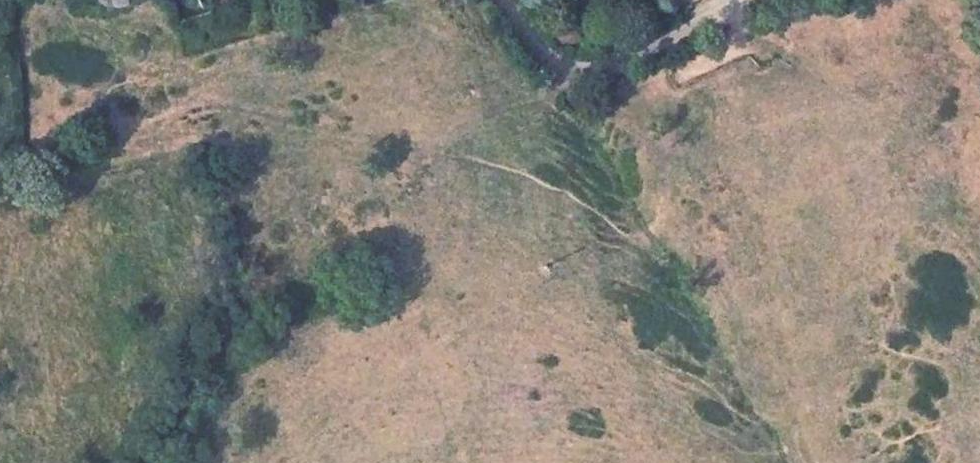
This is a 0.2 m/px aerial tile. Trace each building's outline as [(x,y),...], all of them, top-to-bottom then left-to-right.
[(113,0),(86,0),(89,14),(115,9),(113,0)]
